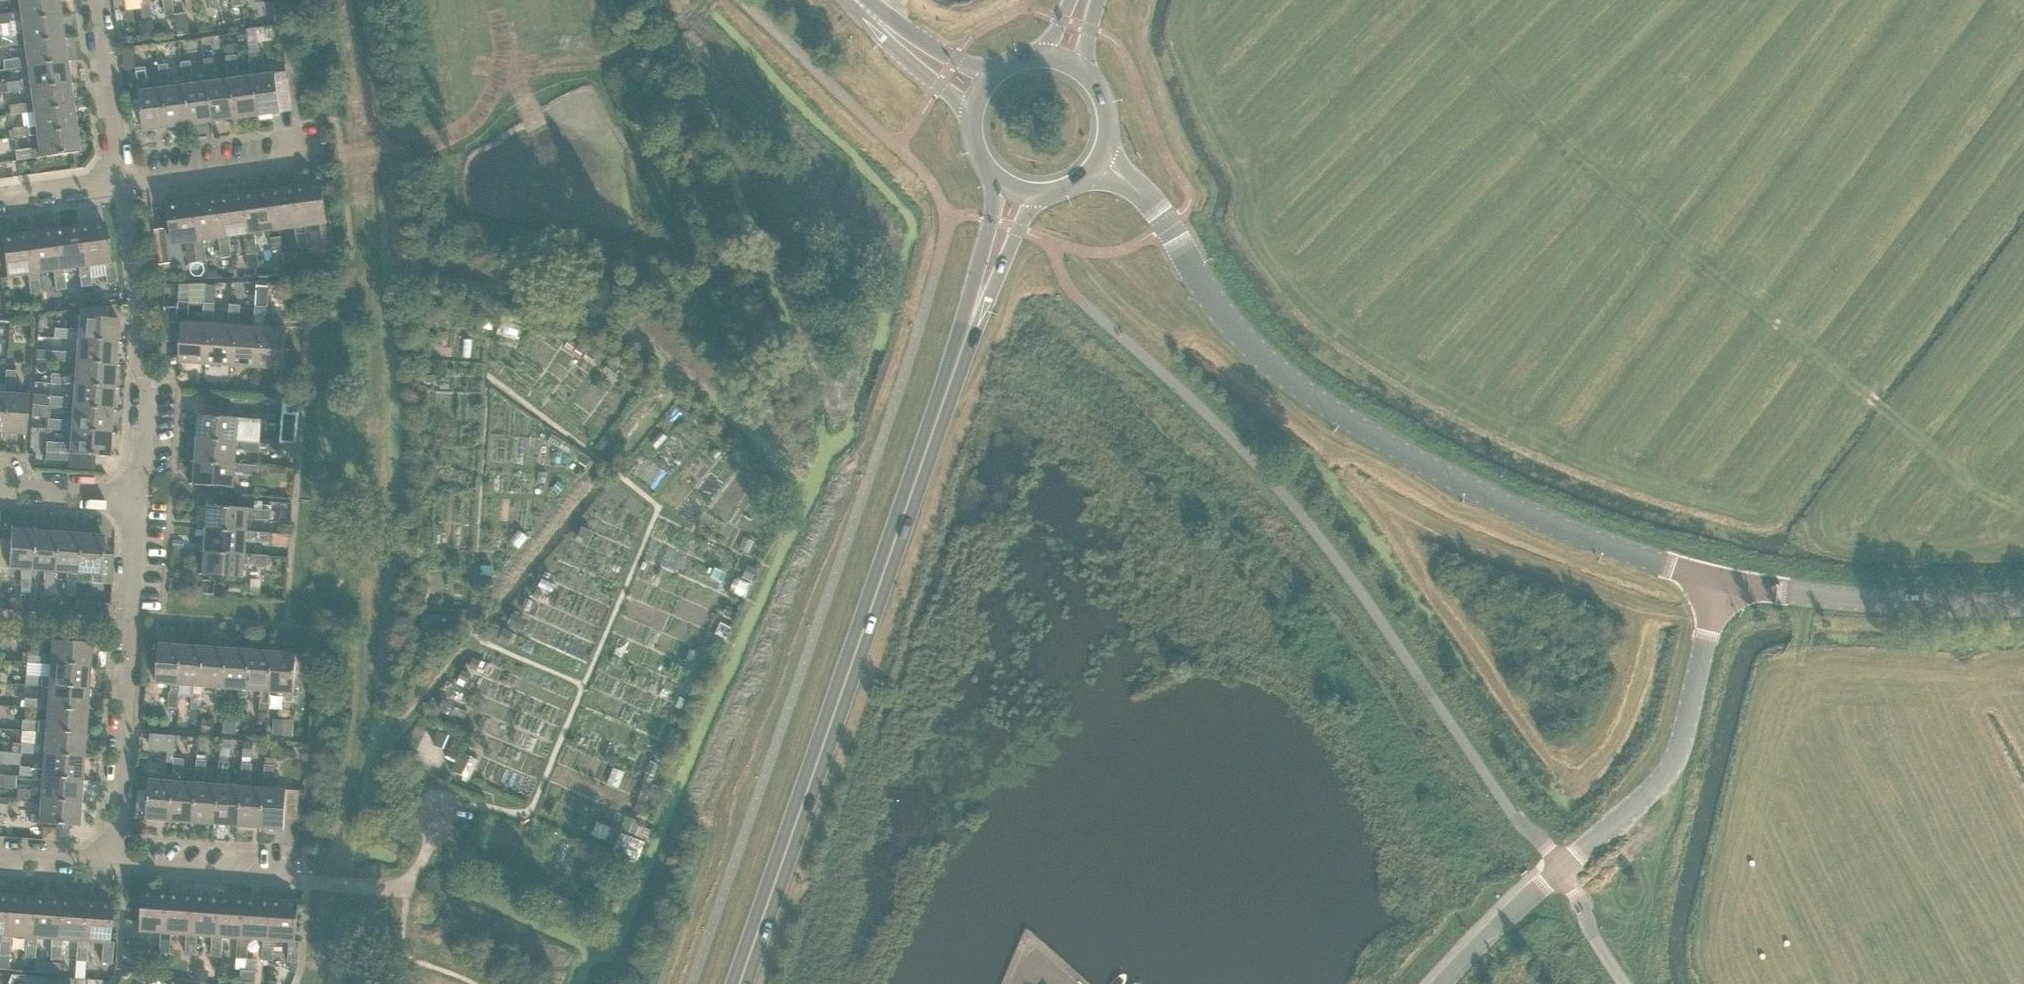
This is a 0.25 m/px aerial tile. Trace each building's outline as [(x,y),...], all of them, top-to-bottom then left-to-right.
[(20,21),(60,16),(58,0),(17,0),(20,21)] [(150,0),(140,0),(142,18),(152,17),(150,0)] [(173,0),(163,0),(165,15),(174,14),(173,0)] [(195,0),(186,0),(187,12),(197,11),(195,0)] [(218,0),(209,0),(210,9),(219,8),(218,0)] [(0,14),(0,24),(11,23),(10,13),(0,14)] [(0,24),(0,43),(1,47),(23,44),(63,38),(60,16),(20,21),(11,23),(0,24)] [(63,38),(23,44),(25,57),(26,66),(66,61),(63,38)] [(252,76),(257,116),(280,113),(275,73),(261,75),(258,52),(248,53),(251,76),(252,76)] [(252,76),(251,76),(239,78),(236,55),(226,56),(229,79),(234,119),(257,116),(252,76)] [(16,58),(2,60),(4,70),(17,68),(16,58)] [(229,79),(216,81),(213,58),(203,59),(206,82),(207,82),(212,122),(234,119),(229,79)] [(28,80),(5,83),(7,92),(29,89),(69,84),(66,61),(26,66),(26,67),(28,80)] [(207,82),(206,82),(193,84),(190,61),(181,62),(184,85),(189,125),(212,122),(207,82)] [(184,85),(171,87),(168,64),(158,65),(161,88),(162,88),(167,128),(189,125),(184,85)] [(162,88),(161,88),(148,90),(145,67),(136,68),(139,91),(138,91),(144,131),(167,128),(162,88)] [(69,84),(29,89),(31,102),(33,112),(72,106),(69,84)] [(22,103),(8,105),(10,115),(23,113),(22,103)] [(72,106),(33,112),(34,125),(36,134),(75,129),(72,106)] [(25,126),(11,128),(13,138),(26,136),(25,126)] [(75,129),(36,134),(39,157),(78,152),(75,129)] [(28,149),(15,150),(16,160),(30,158),(28,149)] [(300,227),(305,226),(321,224),(323,244),(334,242),(331,222),(326,222),(321,184),(295,187),(300,227)] [(308,246),(305,226),(300,227),(295,187),(270,191),(275,230),(280,229),(295,227),(298,247),(308,246)] [(283,249),(280,229),(275,230),(270,191),(244,194),(249,234),(255,233),(270,231),(272,251),(283,249)] [(257,253),(255,233),(249,234),(244,194),(219,197),(224,237),(229,236),(244,234),(247,254),(257,253)] [(232,256),(229,236),(224,237),(219,197),(193,201),(199,241),(204,240),(219,238),(222,258),(232,256)] [(206,260),(204,240),(199,241),(193,201),(167,204),(173,244),(193,241),(196,261),(206,260)] [(83,266),(88,265),(103,263),(106,283),(116,282),(114,261),(109,261),(104,223),(78,226),(83,266)] [(91,285),(88,265),(83,266),(78,226),(52,230),(58,270),(63,269),(78,267),(81,287),(91,285)] [(66,289),(63,269),(58,270),(52,230),(27,233),(32,273),(37,272),(52,270),(55,290),(66,289)] [(40,292),(37,272),(32,273),(27,233),(1,237),(6,277),(27,274),(30,293),(40,292)] [(269,305),(270,284),(260,284),(260,305),(269,305)] [(209,323),(203,322),(188,321),(189,301),(179,301),(177,322),(182,322),(179,361),(206,363),(209,323)] [(235,325),(228,324),(213,323),(215,303),(204,302),(203,322),(209,323),(206,363),(231,365),(235,325)] [(260,326),(254,326),(239,325),(240,305),(230,304),(228,324),(235,325),(231,365),(257,367),(260,326)] [(260,326),(257,367),(284,369),(286,328),(264,327),(266,307),(255,306),(254,326),(260,326)] [(76,339),(116,342),(118,319),(78,316),(77,330),(54,328),(53,338),(76,339)] [(114,365),(116,342),(76,339),(75,352),(52,351),(51,360),(74,362),(114,365)] [(113,387),(114,365),(74,362),(74,375),(51,373),(50,383),(73,385),(113,387)] [(4,393),(1,433),(24,434),(27,394),(13,393),(15,370),(5,370),(3,393),(4,393)] [(111,410),(113,387),(73,385),(72,398),(49,396),(48,406),(71,407),(111,410)] [(110,433),(111,410),(71,407),(70,420),(47,419),(47,429),(70,430),(110,433)] [(197,438),(237,441),(238,428),(261,429),(261,432),(279,433),(280,421),(239,418),(199,415),(197,438)] [(108,456),(110,433),(70,430),(69,443),(46,442),(45,451),(68,453),(108,456)] [(260,443),(237,441),(197,438),(196,461),(235,464),(236,464),(236,451),(259,452),(260,443)] [(258,465),(236,464),(235,464),(196,461),(194,484),(234,487),(235,473),(258,475),(258,465)] [(207,528),(247,531),(247,518),(270,520),(271,510),(248,508),(208,505),(207,528)] [(245,554),(247,531),(207,528),(205,551),(245,554)] [(34,530),(10,529),(9,539),(0,538),(0,567),(7,568),(7,569),(21,570),(20,593),(29,593),(31,570),(34,530)] [(54,572),(56,532),(34,530),(31,570),(44,571),(43,594),(52,595),(54,572)] [(76,573),(79,533),(56,532),(54,572),(67,573),(65,596),(75,596),(77,573),(76,573)] [(253,532),(253,541),(269,542),(269,533),(253,532)] [(76,573),(77,573),(90,574),(88,597),(98,598),(99,575),(100,575),(102,535),(79,533),(76,573)] [(268,555),(245,554),(205,551),(203,574),(243,577),(244,563),(267,565),(268,555)] [(49,663),(89,666),(91,643),(51,640),(50,654),(26,652),(26,662),(49,663)] [(179,685),(182,645),(159,643),(156,683),(170,684),(168,707),(178,708),(180,685),(179,685)] [(202,686),(205,646),(182,645),(179,685),(180,685),(193,686),(191,709),(201,709),(202,687),(202,686)] [(225,688),(228,648),(205,646),(202,686),(202,687),(215,687),(214,710),(223,711),(225,688)] [(247,690),(250,650),(228,648),(225,688),(238,689),(237,712),(246,713),(248,690),(247,690)] [(270,691),(273,651),(250,650),(247,690),(248,690),(261,691),(259,714),(269,714),(271,691),(270,691)] [(270,691),(271,691),(284,692),(282,715),(292,716),(293,693),(294,693),(296,653),(273,651),(270,691)] [(87,689),(89,666),(49,663),(48,677),(25,675),(24,685),(47,686),(87,689)] [(460,687),(470,671),(462,666),(451,680),(460,687)] [(86,712),(87,689),(47,686),(46,699),(23,698),(23,707),(46,709),(86,712)] [(84,734),(86,712),(46,709),(45,722),(22,720),(21,730),(44,732),(84,734)] [(276,716),(275,733),(294,734),(295,717),(276,716)] [(83,757),(84,734),(44,732),(43,745),(20,743),(19,753),(42,754),(83,757)] [(452,732),(445,751),(458,756),(465,737),(452,732)] [(466,751),(458,769),(471,775),(480,758),(466,751)] [(81,780),(83,757),(42,754),(41,768),(18,766),(18,776),(41,777),(81,780)] [(173,781),(172,781),(159,780),(161,757),(151,756),(150,779),(149,779),(146,819),(170,821),(173,781)] [(195,782),(182,781),(184,758),(174,758),(172,781),(173,781),(170,821),(192,822),(195,782)] [(218,784),(205,783),(206,760),(197,759),(195,782),(192,822),(215,824),(218,784)] [(241,786),(240,786),(227,785),(229,762),(219,761),(218,784),(215,824),(238,826),(241,786)] [(263,788),(250,787),(252,764),(242,763),(240,786),(241,786),(238,826),(261,827),(263,788)] [(263,788),(261,827),(284,829),(287,789),(273,788),(275,765),(265,765),(263,788)] [(79,803),(81,780),(41,777),(40,790),(17,789),(16,798),(39,800),(79,803)] [(78,826),(79,803),(39,800),(38,813),(15,811),(15,821),(38,823),(78,826)] [(167,933),(169,893),(143,891),(141,931),(161,932),(160,952),(170,953),(172,933),(167,933)] [(192,935),(195,895),(169,893),(167,933),(172,933),(187,934),(185,954),(196,955),(197,935),(192,935)] [(7,896),(0,895),(0,955),(8,956),(10,936),(5,936),(7,896)] [(218,936),(221,897),(195,895),(192,935),(197,935),(212,936),(211,956),(221,957),(223,937),(218,936)] [(30,937),(33,897),(7,896),(5,936),(10,936),(25,937),(24,957),(34,958),(36,938),(30,937)] [(56,939),(59,899),(33,897),(30,937),(36,938),(51,939),(49,959),(60,960),(61,939),(56,939)] [(243,938),(246,898),(221,897),(218,936),(223,937),(238,938),(237,958),(247,959),(249,939),(243,938)] [(269,940),(272,900),(246,898),(243,938),(249,939),(264,940),(262,960),(273,960),(274,940),(269,940)] [(82,941),(84,901),(59,899),(56,939),(61,939),(76,941),(75,961),(85,961),(87,941),(82,941)] [(269,940),(274,940),(289,942),(288,961),(298,962),(300,941),(295,941),(298,902),(272,900),(269,940)] [(82,941),(87,941),(102,942),(101,962),(111,963),(113,942),(108,942),(111,903),(84,901),(82,941)] [(256,983),(256,971),(241,970),(240,982),(256,983)]
